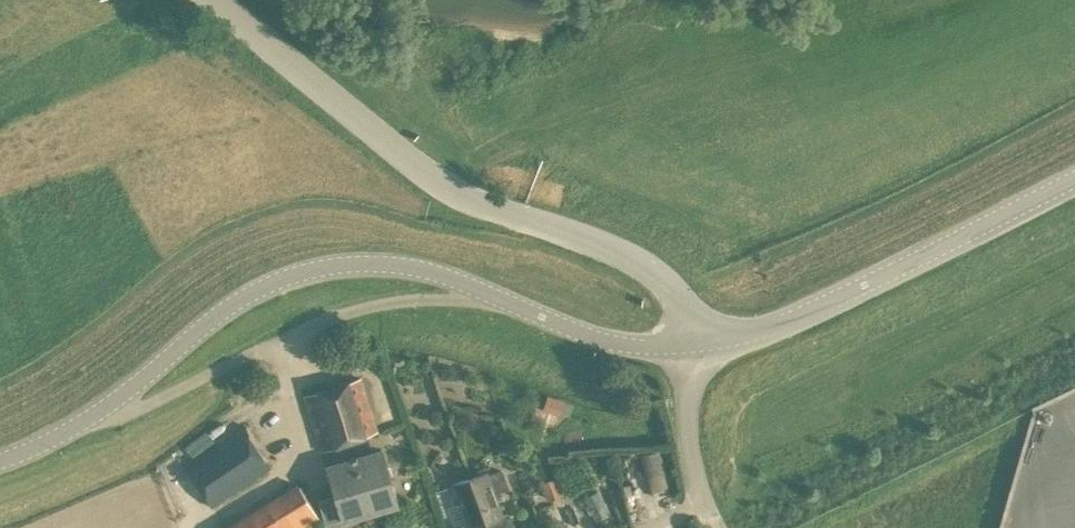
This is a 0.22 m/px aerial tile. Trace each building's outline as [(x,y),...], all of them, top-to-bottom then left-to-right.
[(378,431),(361,378),(304,395),(320,452),(321,452),(331,449),(335,463),(327,466),(335,493),(318,498),(326,525),(370,512),(349,441),(370,434),(378,431)] [(541,404),(560,410),(564,397),(546,391),(541,404)] [(213,506),(271,468),(243,426),(184,465),(207,499),(208,499),(213,506)] [(349,441),(370,512),(398,504),(381,450),(375,451),(370,434),(349,441)] [(661,449),(640,450),(642,488),(663,487),(661,449)] [(488,527),(515,527),(509,512),(503,514),(495,493),(510,488),(503,468),(488,474),(487,472),(470,478),(488,527)] [(558,477),(541,484),(548,502),(565,495),(558,477)] [(470,478),(453,484),(466,523),(460,525),(461,527),(488,527),(470,478)] [(258,507),(271,527),(306,527),(319,520),(297,483),(258,507)] [(597,522),(610,516),(597,490),(585,496),(597,522)]
